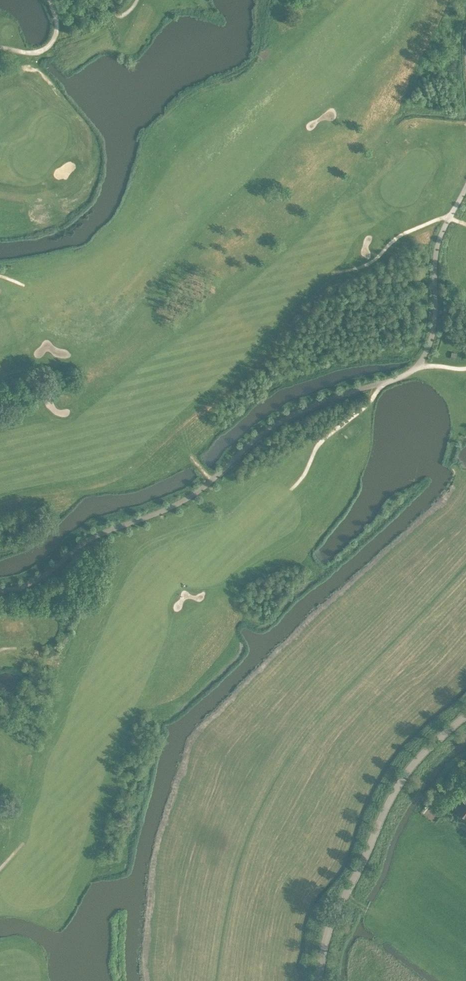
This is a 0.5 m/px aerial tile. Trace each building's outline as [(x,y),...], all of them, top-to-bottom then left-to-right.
[(465,817),(465,793),(454,807),(465,817)]
